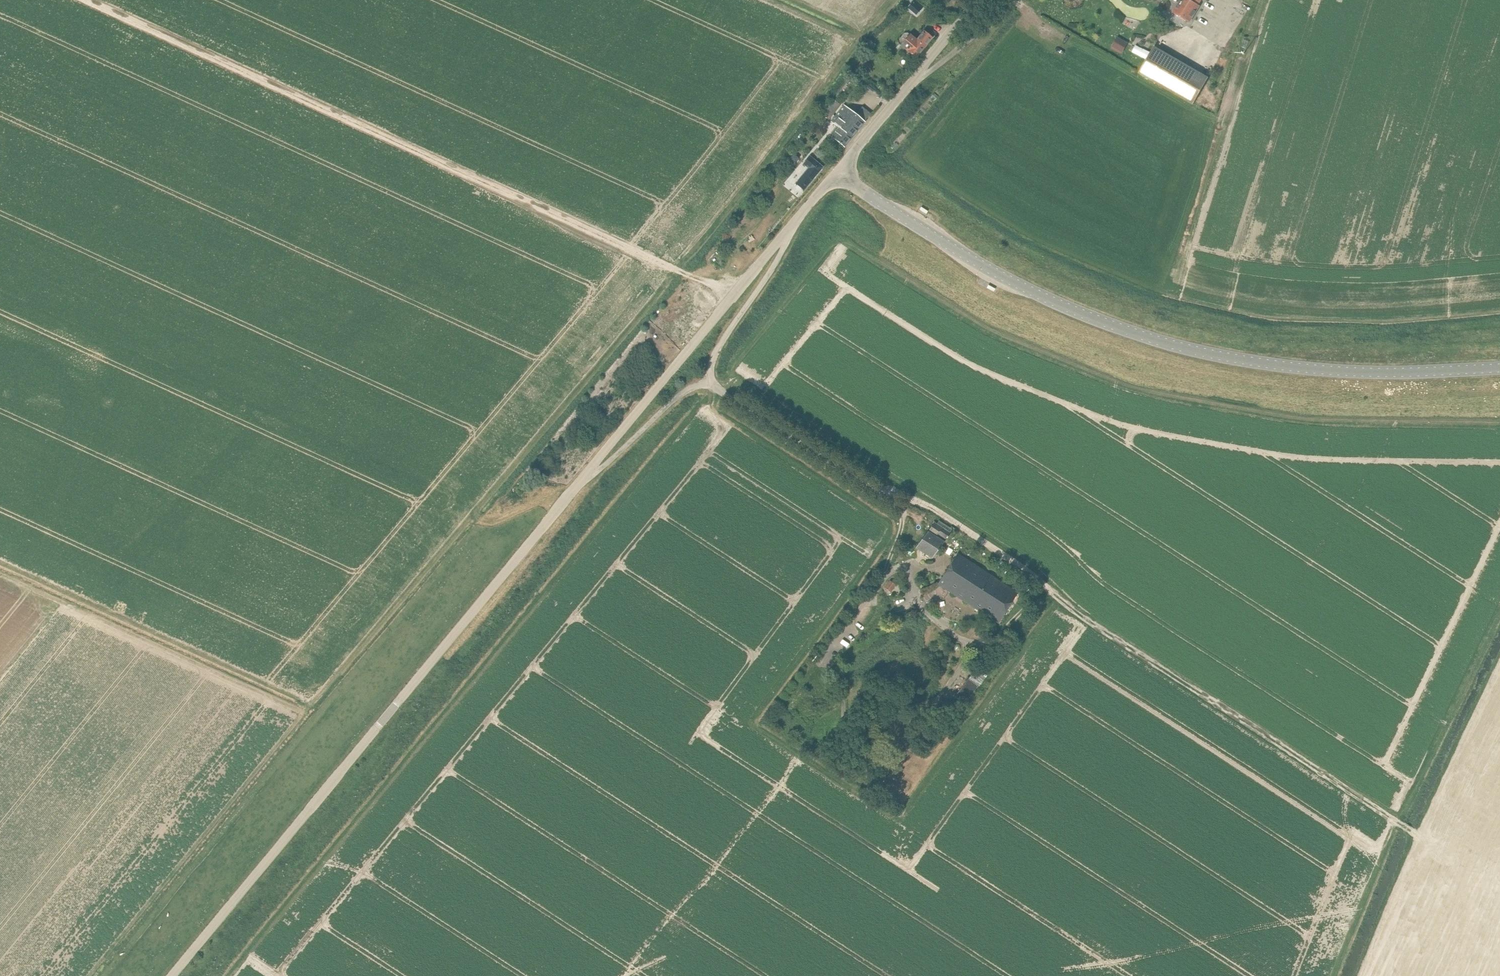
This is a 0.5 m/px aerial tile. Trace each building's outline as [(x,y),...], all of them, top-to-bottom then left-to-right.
[(1173,13),(1189,23),(1199,6),(1202,0),(1182,0),(1173,13)] [(1192,21),(1199,24),(1209,6),(1202,2),(1192,21)] [(923,31),(921,34),(916,40),(910,35),(901,46),(915,58),(932,38),(923,31)] [(1118,37),(1112,47),(1122,53),(1128,43),(1118,37)] [(1193,105),(1208,78),(1154,47),(1139,74),(1193,105)] [(863,78),(868,73),(863,69),(867,64),(863,61),(855,70),(863,78)] [(827,120),(839,105),(833,100),(821,115),(827,120)] [(856,115),(843,105),(831,121),(837,126),(830,135),(840,143),(839,144),(840,145),(841,144),(844,147),(864,122),(870,114),(862,108),(856,115)] [(798,160),(794,155),(790,160),(794,164),(798,160)] [(810,157),(803,165),(809,169),(796,184),(804,191),(823,168),(821,166),(810,157)] [(783,168),(789,161),(785,158),(779,165),(783,168)] [(946,540),(950,534),(934,522),(916,548),(932,559),(944,542),(936,537),(937,534),(946,540)] [(966,539),(963,544),(973,549),(976,545),(966,539)] [(999,623),(1018,593),(957,554),(938,585),(999,623)] [(885,588),(891,592),(896,585),(890,580),(885,588)] [(975,666),(952,698),(962,705),(986,674),(975,666)]
